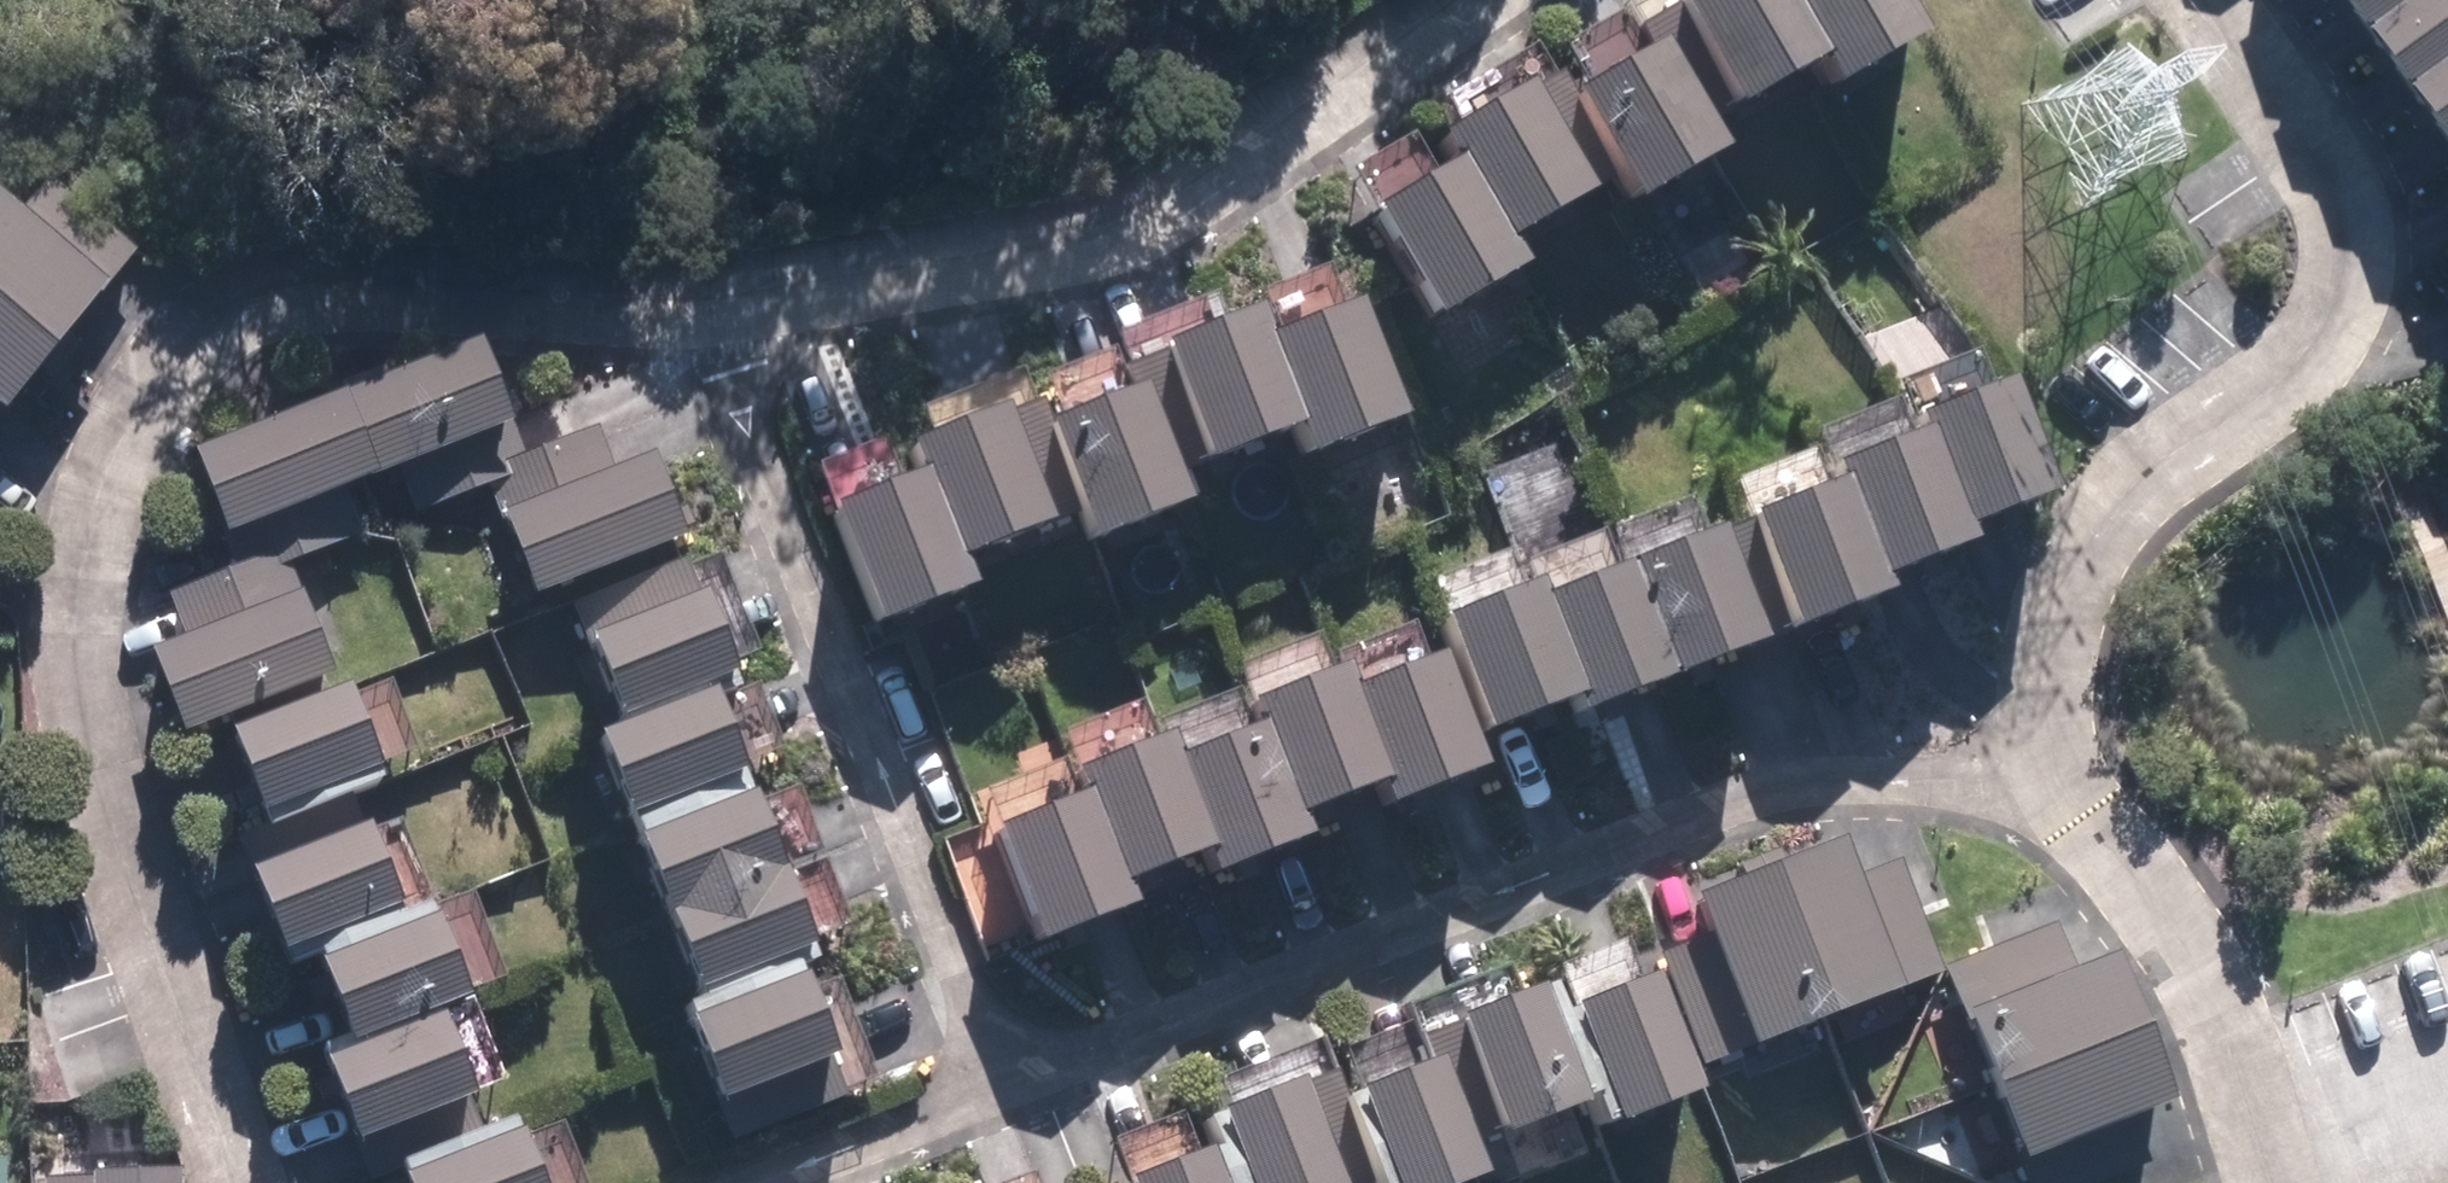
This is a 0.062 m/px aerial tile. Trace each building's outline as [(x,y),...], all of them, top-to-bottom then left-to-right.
[(1752,93),(1836,45),(1810,0),(1698,0),(1752,93)] [(1926,0),(1810,0),(1836,45),(1851,72),(1939,23),(1926,0)] [(2409,41),(2447,13),(2447,0),(2380,0),(2409,41)] [(2409,41),(2447,94),(2447,13),(2409,41)] [(1740,137),(1680,33),(1593,82),(1653,186),(1740,137)] [(1607,180),(1546,74),(1462,122),(1479,150),(1523,228),(1607,180)] [(1479,150),(1391,200),(1452,305),(1539,255),(1523,228),(1479,150)] [(150,255),(63,183),(42,209),(8,181),(0,191),(0,433),(150,255)] [(1418,404),(1377,293),(1285,327),(1318,415),(1327,437),(1418,404)] [(1275,298),(1183,332),(1226,449),(1318,415),(1285,327),(1275,298)] [(420,510),(515,473),(496,426),(528,414),(494,330),(360,383),(391,465),(401,461),(420,510)] [(2068,478),(2025,366),(1936,400),(1942,415),(1979,511),(2068,478)] [(1205,487),(1162,372),(1063,408),(1105,524),(1205,487)] [(360,383),(207,441),(239,524),(269,513),(287,560),(370,528),(351,480),(391,465),(360,383)] [(1069,507),(1024,393),(934,428),(946,459),(979,542),(1069,507)] [(1979,511),(1942,415),(1851,449),(1857,465),(1894,563),(1985,528),(1979,511)] [(552,489),(514,503),(546,586),(697,529),(665,445),(618,463),(602,422),(536,447),(552,489)] [(946,459),(852,495),(897,608),(990,571),(979,542),(946,459)] [(1857,465),(1766,499),(1810,611),(1900,577),(1894,563),(1857,465)] [(1779,624),(1737,515),(1645,550),(1688,660),(1779,624)] [(1688,660),(1645,550),(1557,584),(1594,679),(1599,694),(1688,660)] [(194,629),(166,640),(198,723),(346,665),(314,582),(291,591),(275,551),(179,589),(194,629)] [(710,584),(696,552),(598,593),(645,704),(754,658),(721,579),(710,584)] [(1551,568),(1462,603),(1505,713),(1594,679),(1557,584),(1551,568)] [(1501,750),(1457,640),(1372,673),(1407,760),(1416,783),(1501,750)] [(1362,649),(1271,685),(1281,711),(1315,796),(1407,760),(1372,673),(1362,649)] [(368,672),(252,718),(284,797),(399,751),(368,672)] [(733,676),(619,722),(651,801),(766,755),(733,676)] [(1315,796),(1281,711),(1194,744),(1227,832),(1235,854),(1325,820),(1315,796)] [(1185,721),(1095,754),(1105,780),(1138,865),(1227,832),(1194,744),(1185,721)] [(773,778),(657,820),(686,900),(802,859),(773,778)] [(1105,780),(1015,814),(1057,926),(1148,892),(1138,865),(1105,780)] [(304,937),(422,890),(388,808),(372,814),(361,788),(260,828),(304,937)] [(1855,826),(1786,853),(1844,1003),(1946,964),(1904,854),(1871,867),(1855,826)] [(1704,885),(1722,930),(1665,952),(1670,963),(1706,1057),(1844,1003),(1786,853),(1704,885)] [(829,934),(802,859),(686,900),(713,976),(829,934)] [(457,900),(343,944),(375,1026),(489,982),(457,900)] [(1960,956),(2006,1073),(2153,1016),(2124,943),(2077,962),(2060,917),(1960,956)] [(823,959),(710,1003),(741,1083),(854,1039),(823,959)] [(1670,963),(1576,1000),(1608,1080),(1618,1106),(1711,1070),(1706,1057),(1670,963)] [(1576,1000),(1565,971),(1453,1014),(1496,1124),(1608,1080),(1576,1000)] [(462,1001),(347,1046),(378,1124),(493,1079),(462,1001)] [(2153,1016),(2006,1073),(2036,1147),(2182,1090),(2153,1016)] [(1456,1045),(1362,1083),(1402,1182),(1439,1182),(1502,1158),(1456,1045)] [(1225,1107),(1235,1132),(1256,1182),(1350,1182),(1376,1172),(1331,1064),(1225,1107)] [(422,1154),(433,1182),(562,1182),(533,1111),(422,1154)] [(1235,1132),(1146,1168),(1153,1182),(1256,1182),(1235,1132)] [(17,1143),(0,1143),(0,1182),(17,1182),(17,1143)] [(47,1173),(47,1182),(194,1182),(193,1157),(107,1160),(107,1170),(47,1173)]
